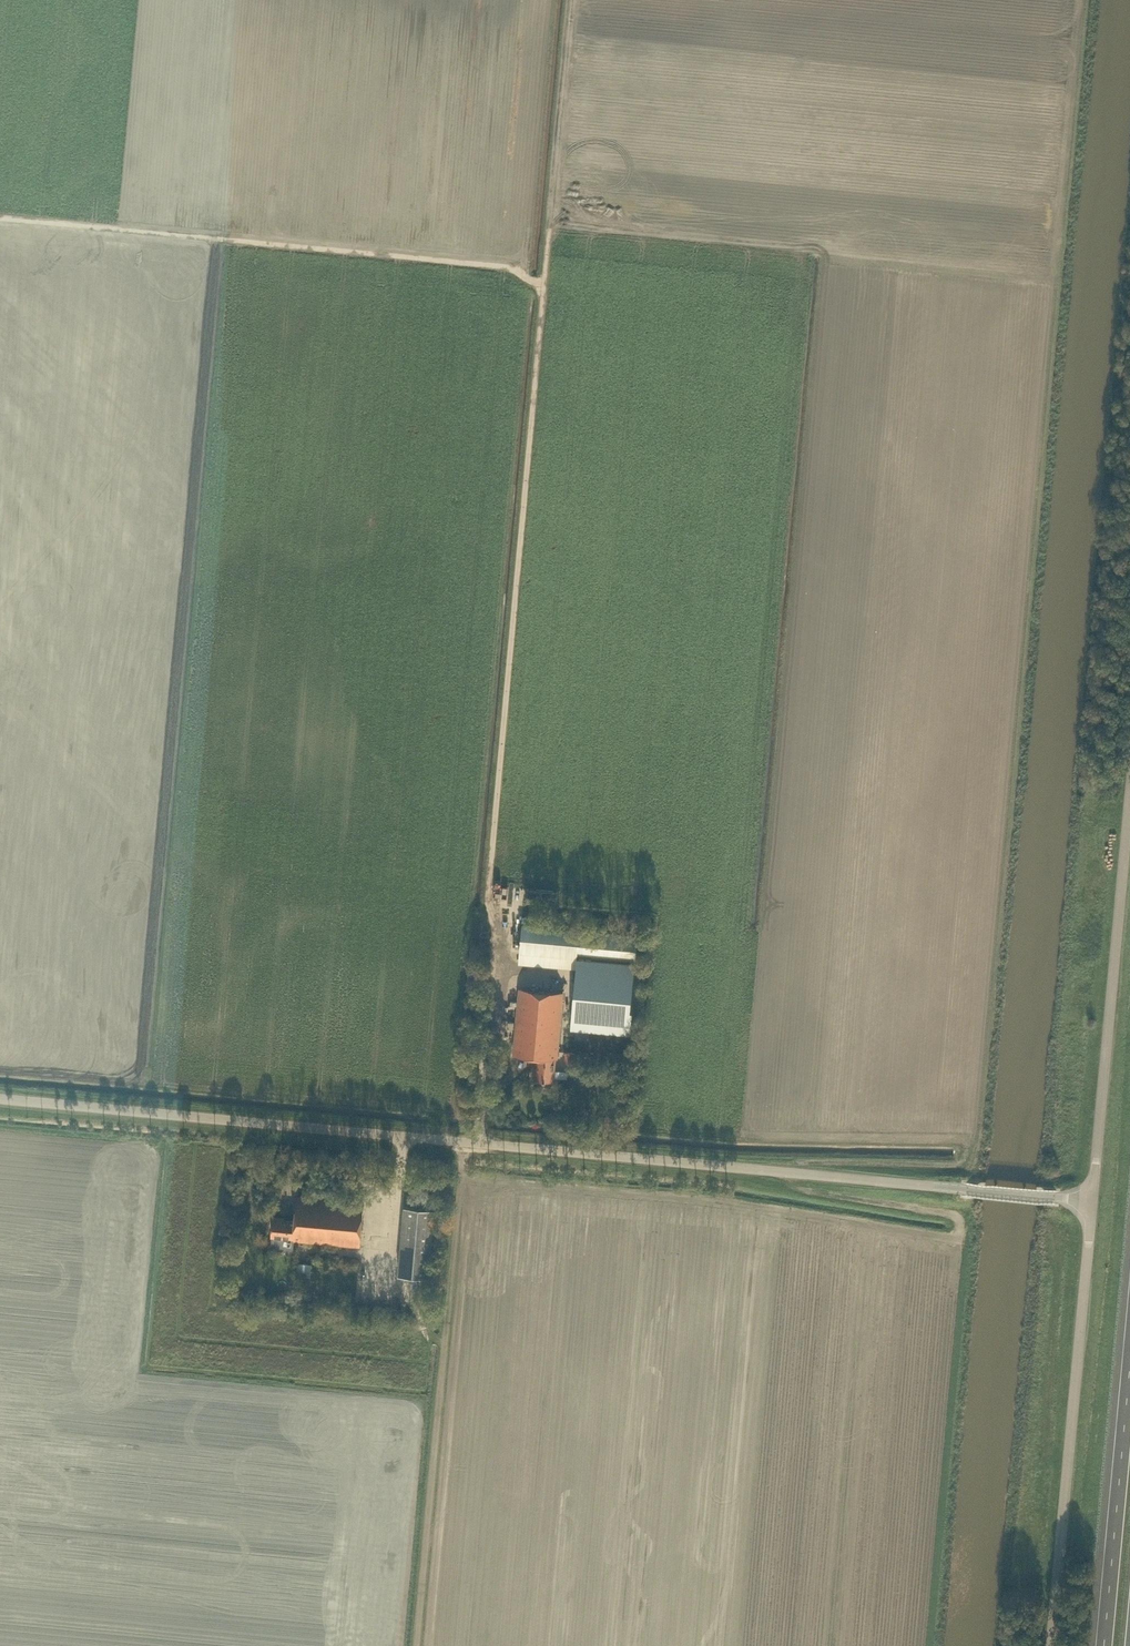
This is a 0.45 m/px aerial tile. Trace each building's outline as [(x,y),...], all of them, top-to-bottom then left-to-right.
[(525,889),(524,896),(555,898),(555,892),(525,889)] [(634,962),(637,933),(522,924),(519,952),(576,957),(634,962)] [(576,957),(570,1025),(628,1031),(634,962),(576,957)] [(557,1058),(563,992),(519,988),(512,1055),(538,1058),(536,1068),(535,1068),(535,1079),(553,1080),(555,1058),(557,1058)] [(292,1240),(359,1247),(364,1203),(296,1195),(294,1221),(282,1219),(282,1218),(271,1217),(269,1236),(270,1236),(270,1238),(270,1240),(271,1242),(272,1244),(274,1245),(276,1246),(291,1247),(292,1240)] [(397,1275),(426,1279),(434,1210),(404,1207),(397,1275)] [(297,1262),(296,1276),(310,1276),(311,1264),(297,1262)]
